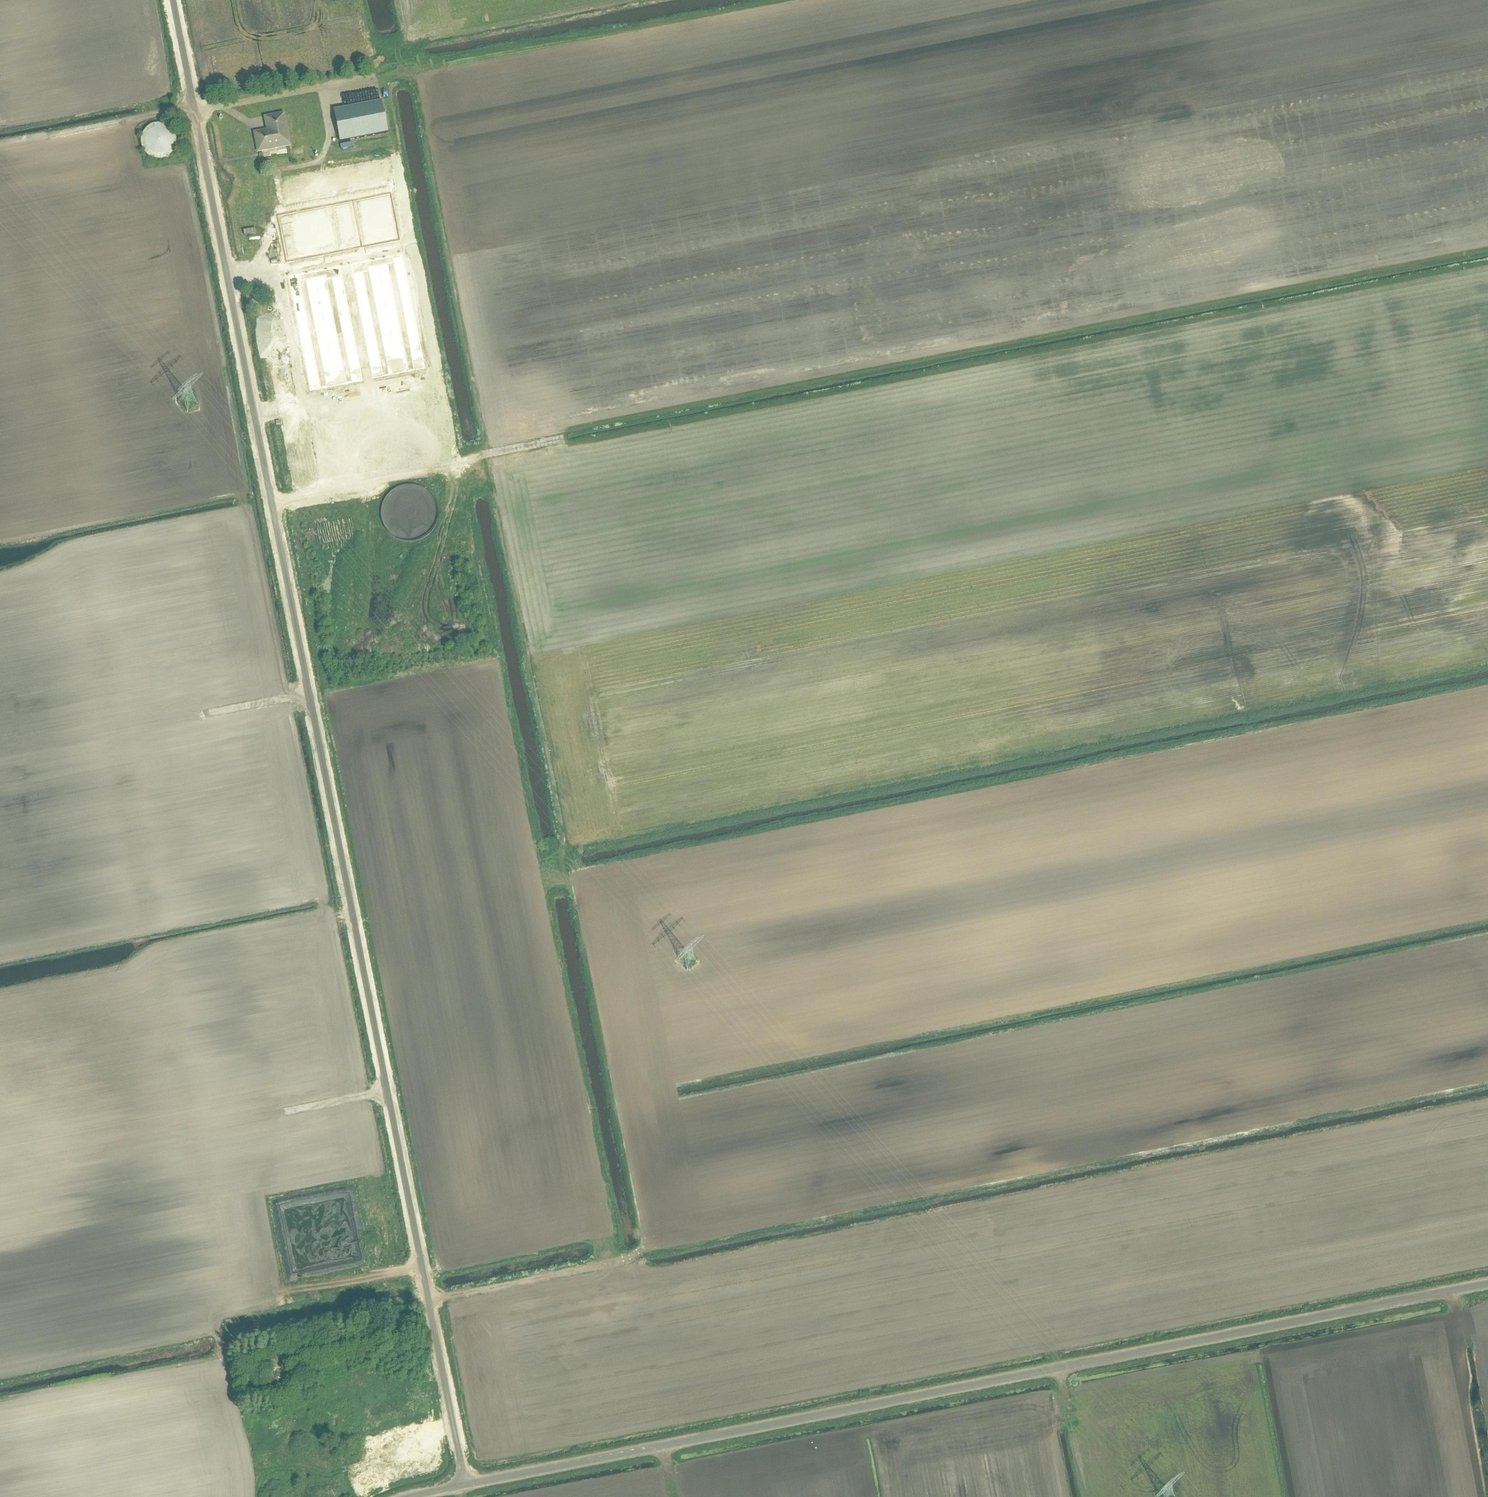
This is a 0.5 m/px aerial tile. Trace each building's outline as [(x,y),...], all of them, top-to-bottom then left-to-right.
[(379,101),(378,93),(363,96),(364,104),(379,101)] [(339,144),(372,137),(387,134),(380,103),(333,112),(339,144)] [(258,152),(290,146),(284,115),(265,119),(268,132),(255,134),(258,152)] [(153,162),(157,162),(160,162),(163,161),(166,160),(169,158),(172,155),(174,153),(175,150),(176,146),(176,143),(175,140),(174,135),(172,133),(169,130),(166,128),(161,126),(158,126),(155,126),(152,127),(148,129),(146,131),(144,133),(142,135),(141,137),(140,142),(140,147),(141,150),(142,153),(144,156),(146,158),(149,160),(153,162)] [(293,267),(293,268),(297,267),(296,266),(296,265),(296,264),(296,261),(322,256),(325,269),(289,276),(311,391),(362,381),(342,276),(353,274),(373,379),(424,369),(402,255),(368,261),(365,248),(400,241),(391,193),(277,215),(286,263),(292,262),(292,264),(293,265),(293,266),(293,267)] [(405,543),(411,543),(417,542),(422,540),(427,538),(431,534),(435,529),(437,524),(438,518),(439,513),(438,508),(436,502),(433,497),(429,493),(426,491),(423,489),(420,487),(414,486),(409,486),(405,486),(399,488),(394,491),(389,494),(385,499),(383,504),(382,509),(381,515),(382,521),(384,526),(387,531),(391,536),(395,539),(400,542),(405,543)]
